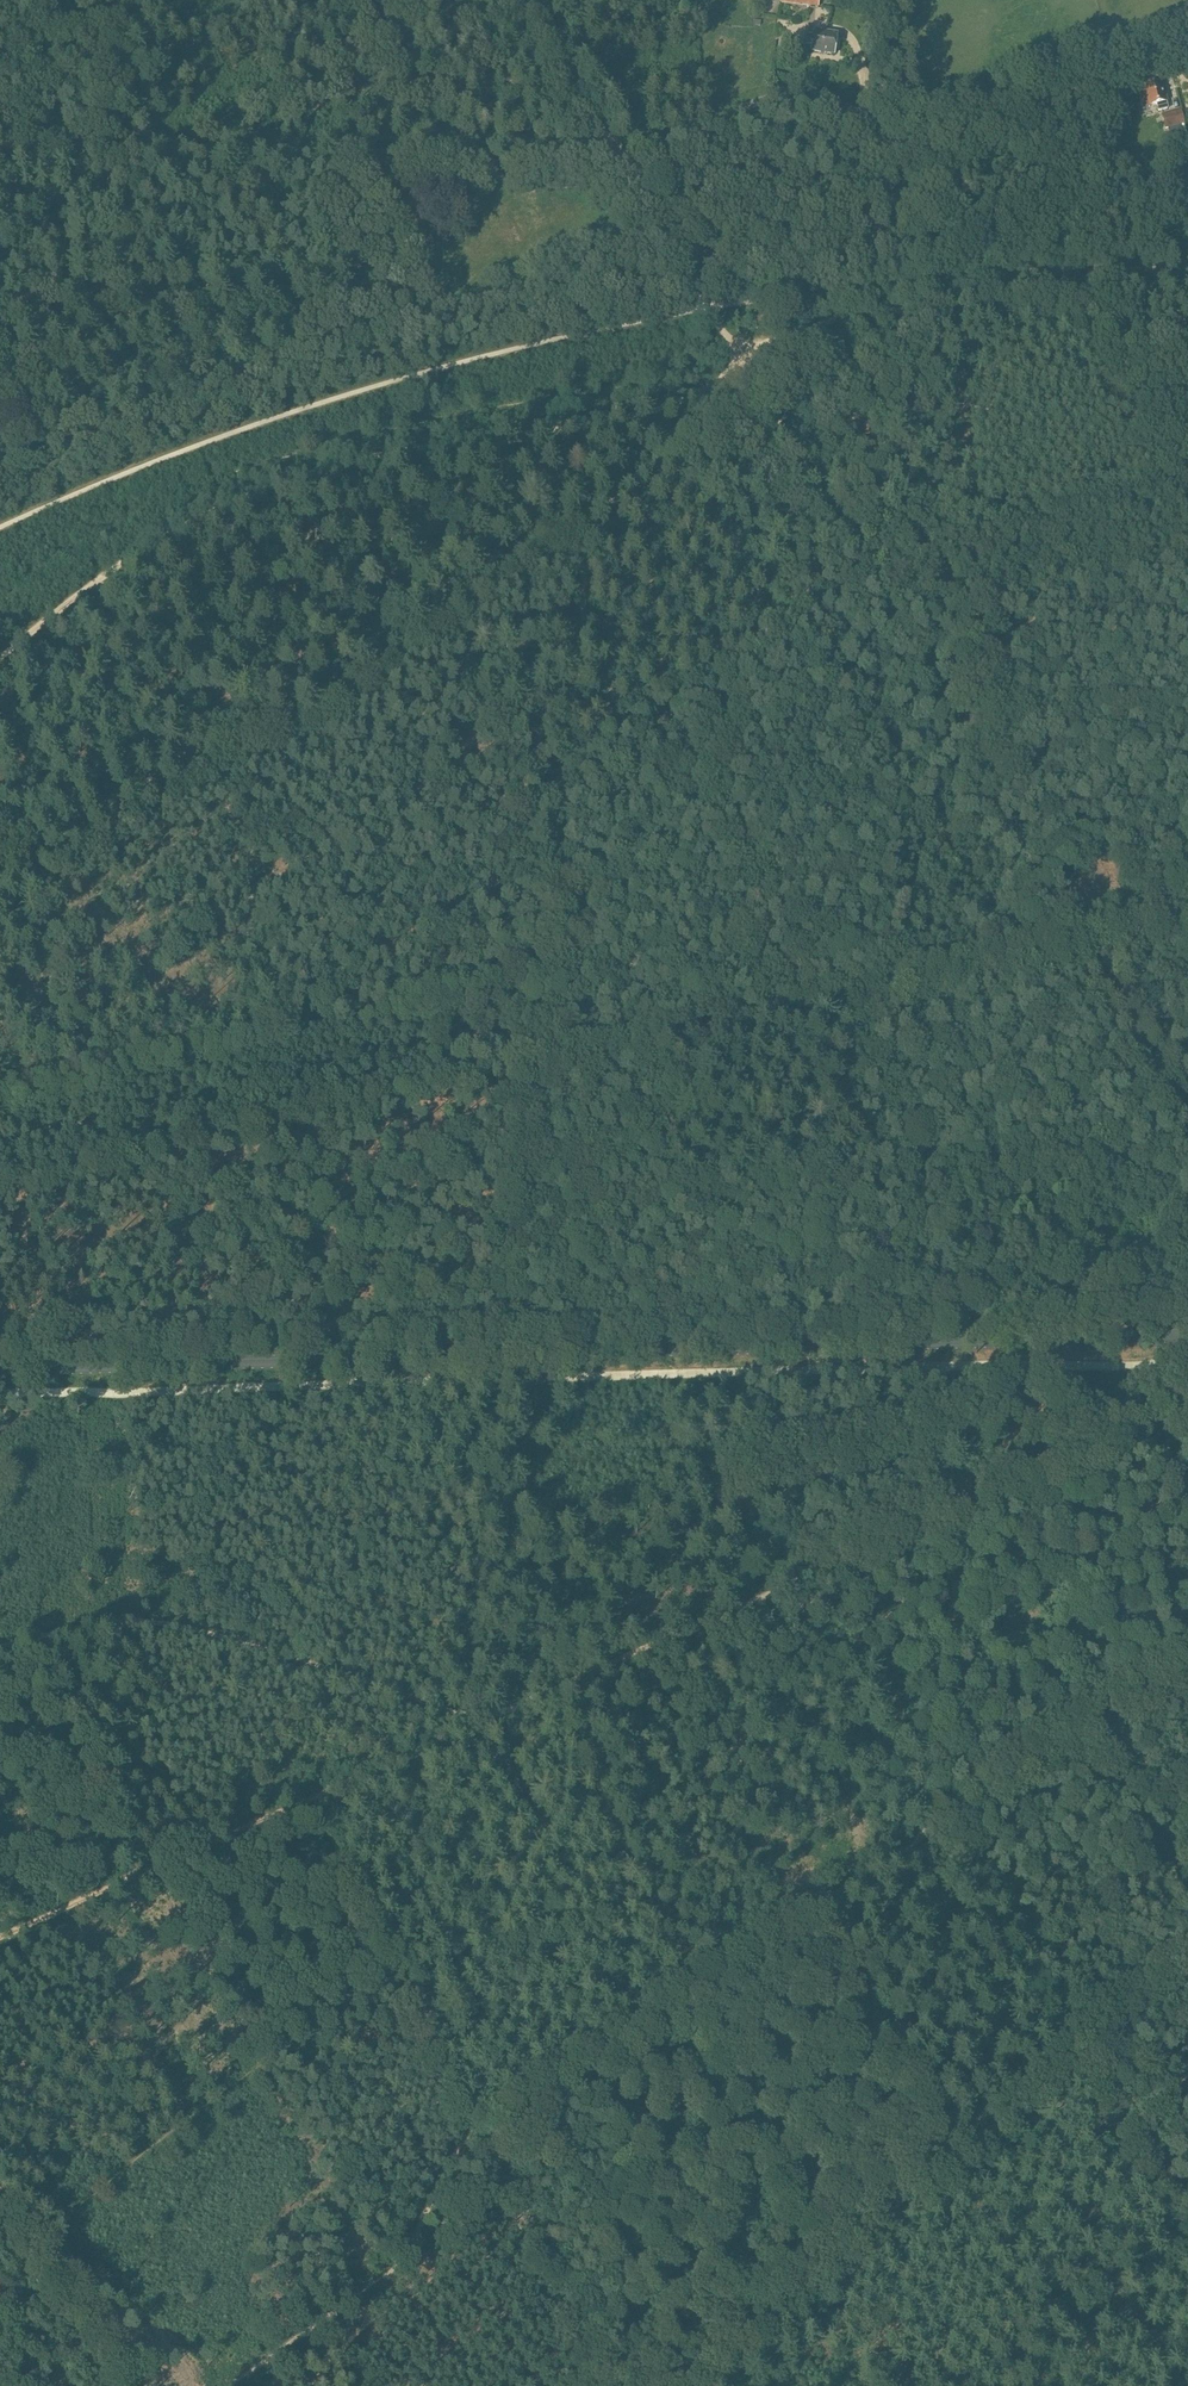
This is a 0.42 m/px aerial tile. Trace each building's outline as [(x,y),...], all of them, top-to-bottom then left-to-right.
[(804,45),(812,47),(812,51),(834,55),(837,34),(815,30),(814,36),(807,35),(804,45)] [(1149,106),(1149,105),(1156,103),(1158,111),(1169,108),(1167,100),(1166,96),(1165,96),(1161,83),(1144,88),(1146,93),(1138,95),(1141,108),(1149,106)] [(1184,124),(1181,110),(1162,114),(1166,129),(1184,124)] [(1061,1310),(1070,1310),(1069,1293),(1060,1293),(1061,1310)] [(133,1891),(120,1891),(120,1899),(133,1900),(133,1891)]
